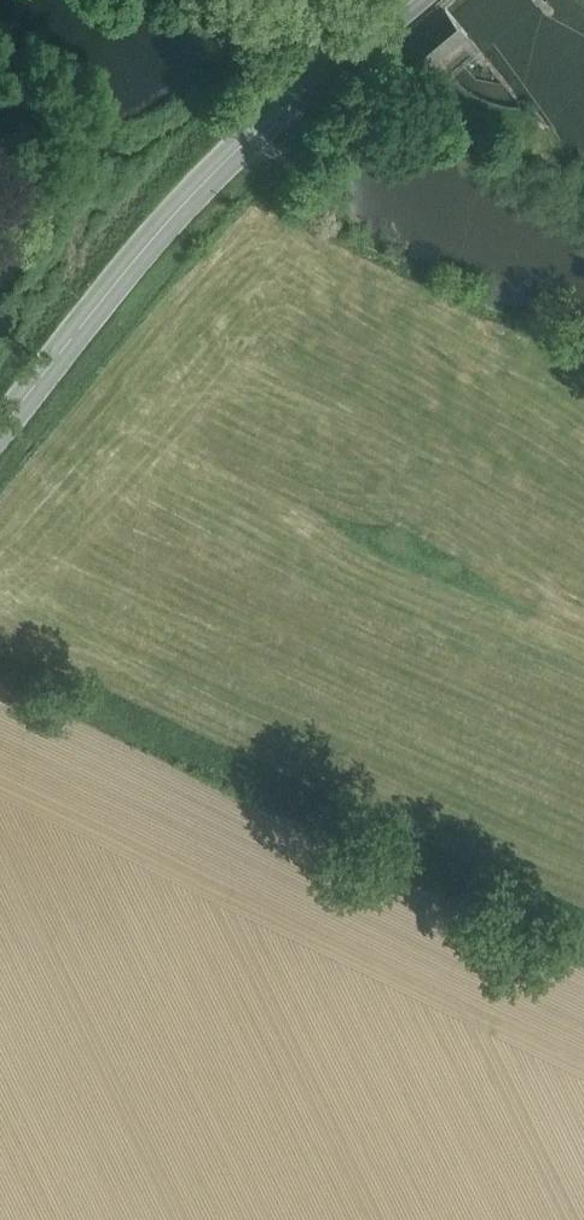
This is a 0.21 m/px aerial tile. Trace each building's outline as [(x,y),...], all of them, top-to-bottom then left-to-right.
[(445,5),(402,41),(409,49),(417,60),(418,59),(424,67),(467,32),(445,5)]
